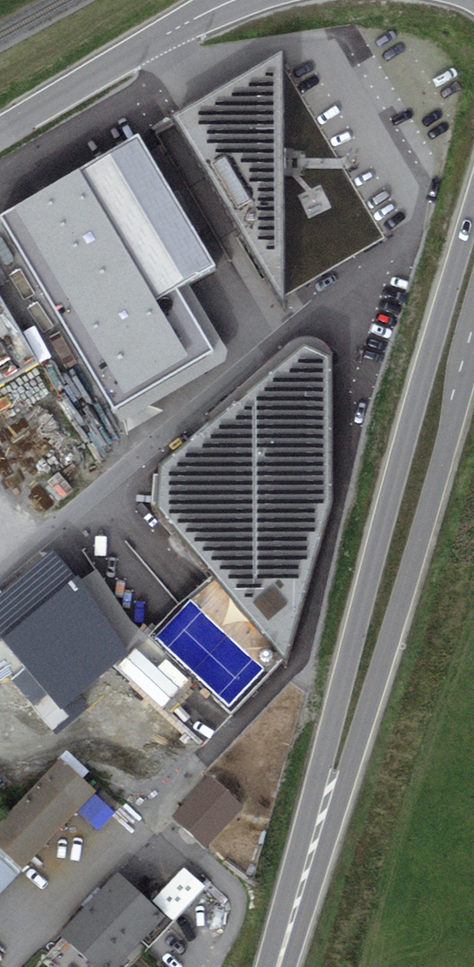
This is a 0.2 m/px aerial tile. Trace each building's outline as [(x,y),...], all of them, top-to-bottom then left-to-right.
[(281,51),(173,114),(183,131),(283,301),(284,295),(282,176),(282,163),(282,148),(280,63),(281,51)] [(282,176),(284,295),(381,237),(342,169),(335,158),(280,63),(282,148),(282,163),(282,176)] [(0,222),(114,414),(204,361),(166,299),(216,269),(139,140),(0,222)] [(362,296),(349,291),(206,419),(205,462),(265,529),(199,594),(285,671),(339,609),(381,446),(374,301),(362,296)] [(41,363),(0,297),(0,388),(41,363)] [(0,590),(0,638),(62,711),(128,653),(78,576),(50,547),(0,590)] [(0,822),(0,846),(23,868),(96,791),(61,758),(0,822)] [(171,816),(205,848),(243,807),(209,775),(171,816)] [(0,855),(0,894),(19,873),(0,855)] [(117,872),(61,933),(98,966),(116,966),(164,915),(117,872)]
